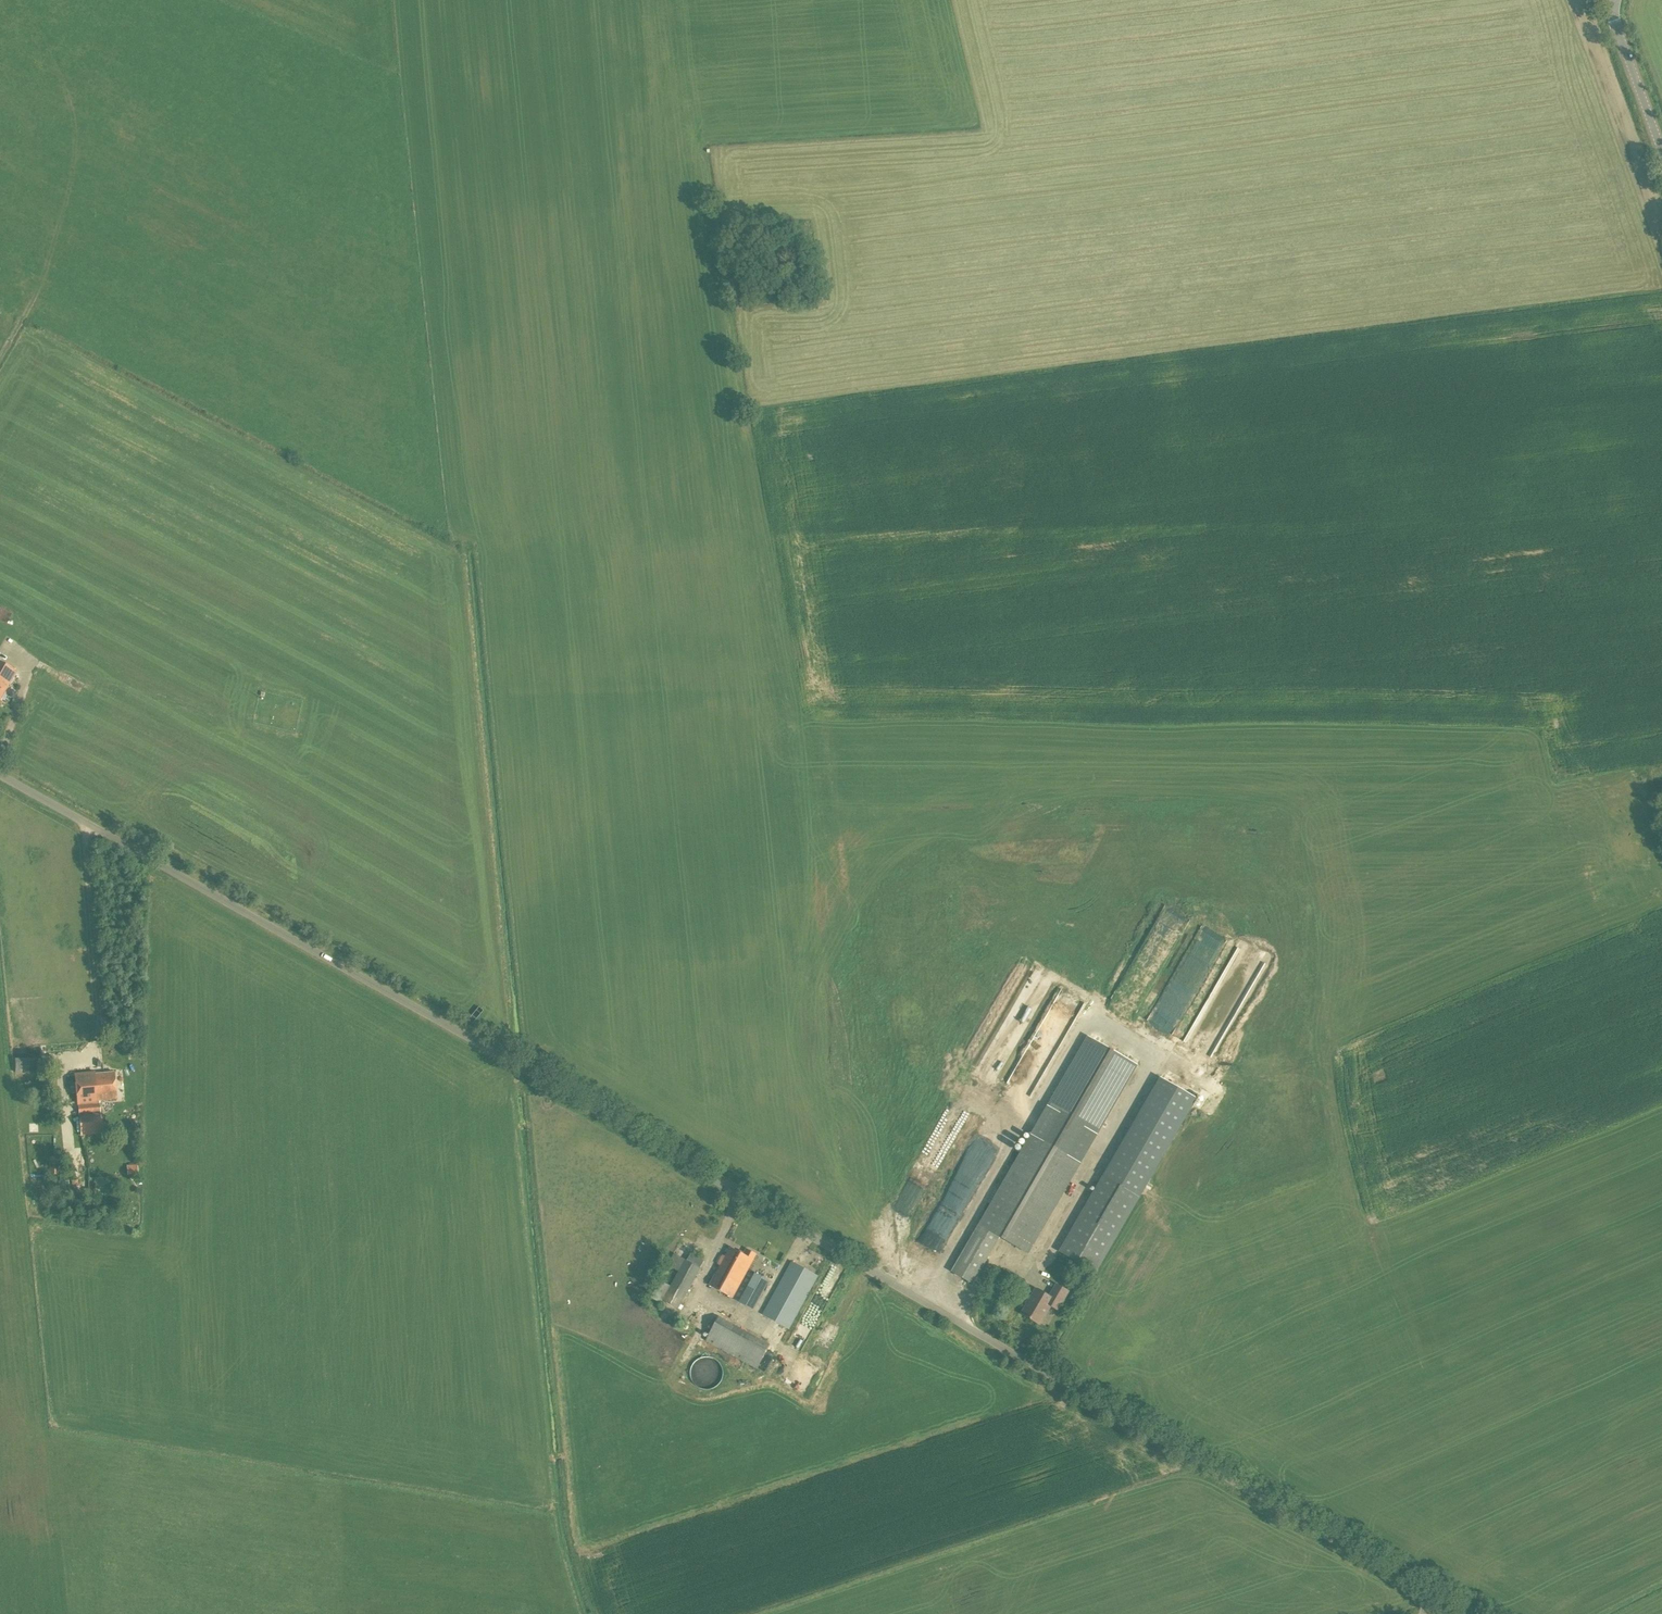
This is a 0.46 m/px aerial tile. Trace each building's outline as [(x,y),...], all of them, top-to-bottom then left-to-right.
[(12,613),(0,607),(0,608),(0,620),(7,624),(12,613)] [(15,671),(0,663),(0,698),(15,671)] [(1081,1163),(1137,1064),(1088,1036),(1032,1135),(953,1272),(973,1285),(1001,1237),(1029,1253),(1081,1163)] [(99,1103),(99,1101),(117,1099),(114,1072),(76,1076),(79,1105),(78,1105),(79,1114),(81,1136),(103,1133),(101,1112),(100,1103),(99,1103)] [(1059,1252),(1096,1274),(1141,1197),(1198,1097),(1161,1075),(1103,1175),(1059,1252)] [(49,1156),(49,1175),(50,1175),(60,1175),(61,1156),(60,1156),(49,1156)] [(128,1175),(138,1174),(138,1164),(127,1165),(128,1175)] [(744,1255),(730,1248),(726,1256),(722,1254),(717,1264),(720,1266),(710,1285),(733,1298),(757,1255),(747,1249),(744,1255)] [(680,1310),(701,1268),(674,1253),(668,1265),(678,1272),(663,1300),(680,1310)] [(790,1331),(819,1276),(792,1261),(763,1315),(790,1331)] [(754,1310),(770,1281),(756,1273),(739,1302),(754,1310)] [(1059,1311),(1070,1291),(1056,1284),(1049,1296),(1036,1289),(1022,1314),(1040,1325),(1051,1306),(1059,1311)] [(757,1369),(770,1344),(720,1317),(705,1341),(757,1369)] [(726,1370),(726,1367),(725,1364),(724,1361),(722,1359),(719,1357),(716,1355),(713,1354),(709,1354),(706,1355),(703,1356),(701,1357),(699,1359),(697,1362),(696,1365),(695,1367),(695,1371),(695,1373),(696,1377),(698,1379),(700,1382),(703,1384),(706,1385),(708,1386),(711,1386),(714,1386),(717,1385),(720,1383),(722,1381),(723,1379),(725,1376),(726,1373),(726,1370)] [(761,1368),(770,1373),(777,1360),(769,1355),(761,1368)]
